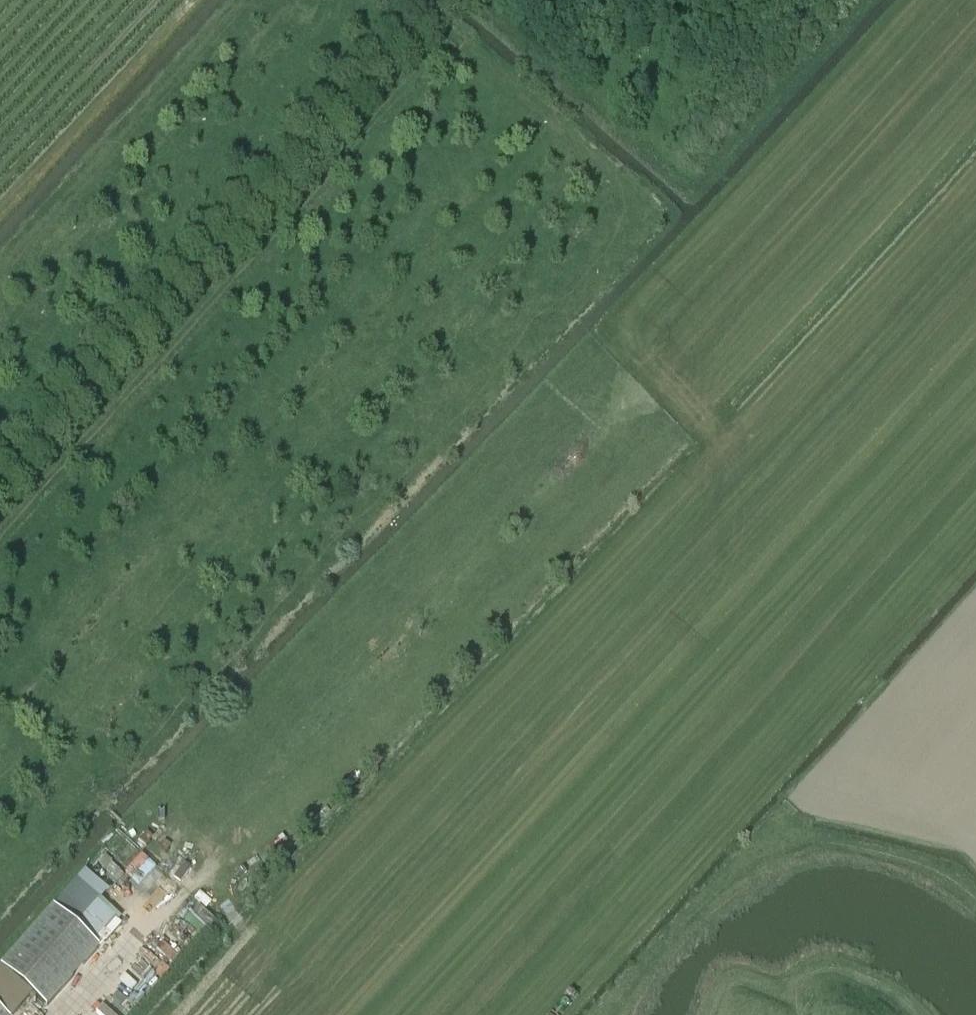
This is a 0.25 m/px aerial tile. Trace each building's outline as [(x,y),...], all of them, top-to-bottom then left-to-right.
[(0,964),(0,1014),(10,1014),(29,993),(44,1007),(96,946),(72,926),(103,889),(80,870),(0,964)]
